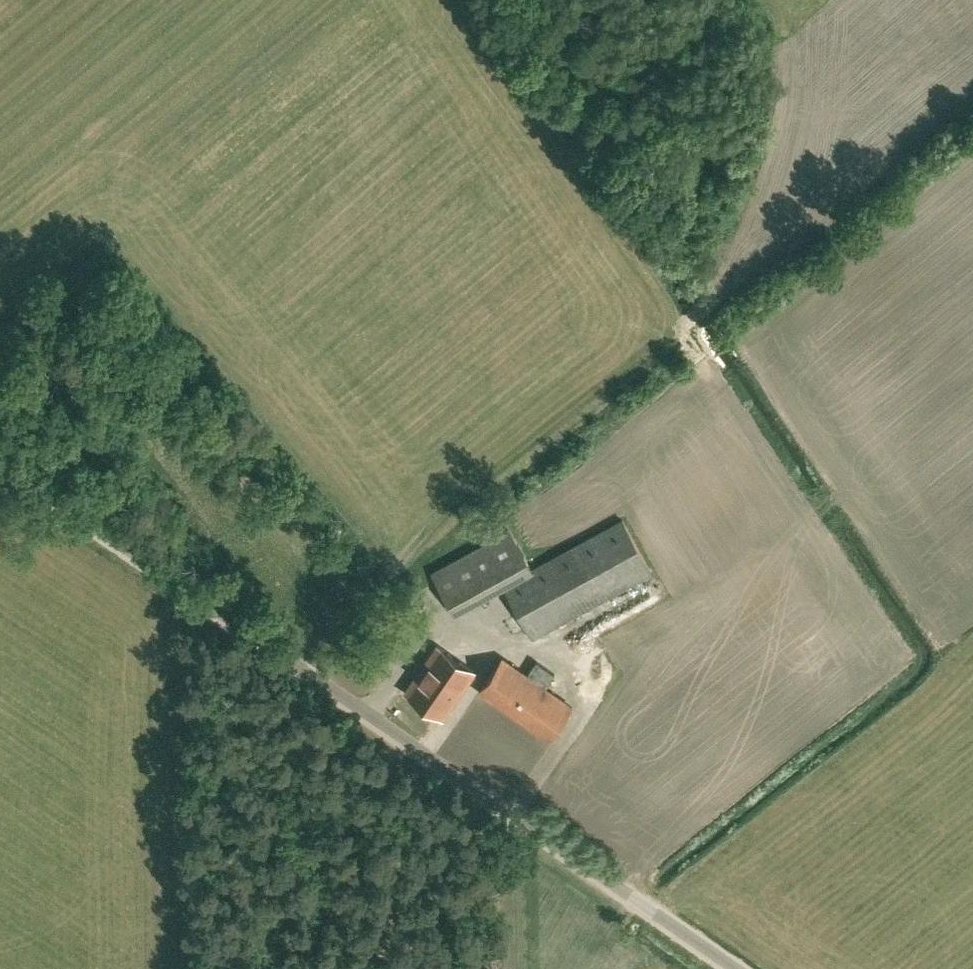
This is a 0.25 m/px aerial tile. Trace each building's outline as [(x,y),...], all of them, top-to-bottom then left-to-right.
[(650,572),(622,520),(531,569),(510,531),(432,574),(454,614),(504,586),(532,637),(650,572)] [(472,671),(437,647),(406,692),(441,716),(472,671)] [(537,661),(526,675),(502,657),(479,689),(550,739),(572,707),(545,687),(555,674),(537,661)]
